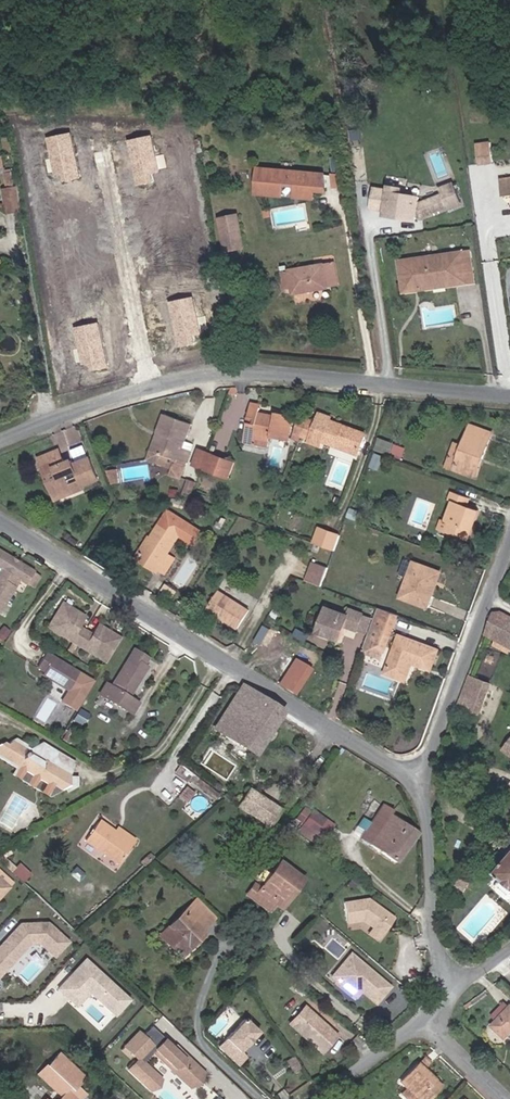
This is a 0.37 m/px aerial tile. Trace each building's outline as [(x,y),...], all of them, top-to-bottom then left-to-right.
[(68,134),(45,138),(54,183),(77,178),(68,134)] [(150,183),(148,174),(158,172),(150,136),(127,141),(134,177),(136,186),(150,183)] [(494,162),(491,142),(476,144),(479,164),(494,162)] [(260,192),(263,169),(258,168),(256,194),(282,196),(282,194),(260,192)] [(326,183),(325,174),(263,169),(260,192),(282,194),(284,185),(296,186),(295,195),(307,196),(310,187),(326,189),(326,183)] [(14,187),(12,172),(4,173),(7,188),(3,188),(5,203),(6,208),(7,214),(22,212),(18,186),(14,187)] [(500,180),(503,197),(509,195),(509,178),(500,180)] [(419,202),(420,197),(401,194),(402,188),(389,186),(389,190),(375,188),(371,208),(385,210),(384,215),(416,221),(417,216),(422,217),(448,207),(449,209),(461,204),(453,184),(441,188),(443,195),(423,202),(419,202)] [(325,200),(326,189),(310,187),(307,196),(295,195),(295,198),(325,200)] [(243,246),(238,216),(220,220),(225,250),(243,246)] [(474,282),(470,251),(463,252),(467,283),(474,282)] [(467,283),(463,252),(399,261),(404,292),(414,290),(414,284),(445,280),(446,286),(467,283)] [(338,284),(335,266),(324,268),(324,264),(282,271),(285,288),(292,287),(293,293),(328,288),(327,286),(338,284)] [(446,286),(445,280),(414,284),(414,290),(446,286)] [(184,300),(168,303),(177,348),(193,345),(191,336),(199,334),(192,298),(184,300)] [(105,367),(97,324),(81,327),(74,328),(81,363),(88,361),(90,370),(105,367)] [(288,441),(293,416),(276,412),(275,416),(260,413),(261,404),(251,401),(248,417),(258,419),(257,425),(247,423),(245,432),(271,437),(288,441)] [(358,455),(365,436),(345,429),(346,426),(330,420),(331,417),(320,412),(309,442),(321,447),(323,442),(358,455)] [(185,441),(192,423),(165,414),(158,433),(162,434),(156,451),(152,450),(148,459),(173,468),(171,475),(180,478),(190,451),(183,449),(185,441)] [(301,436),(307,418),(301,416),(294,434),(301,436)] [(307,438),(314,421),(307,418),(301,436),(307,438)] [(483,459),(492,432),(470,425),(463,446),(458,460),(450,457),(447,466),(471,475),(478,457),(483,459)] [(366,433),(346,426),(345,429),(365,436),(366,433)] [(269,446),(271,437),(245,432),(243,441),(269,446)] [(156,451),(162,434),(158,433),(152,450),(156,451)] [(398,458),(402,447),(378,439),(374,450),(398,458)] [(190,451),(193,444),(185,441),(183,449),(190,451)] [(458,460),(463,446),(455,443),(450,457),(458,460)] [(75,464),(88,459),(83,446),(70,451),(75,464)] [(201,467),(207,452),(198,449),(193,464),(201,467)] [(98,480),(90,458),(88,459),(75,464),(74,464),(67,467),(65,463),(63,458),(60,459),(57,451),(40,458),(57,501),(75,494),(71,484),(81,480),(83,486),(98,480)] [(201,467),(217,473),(222,458),(207,452),(201,467)] [(381,467),(382,453),(374,453),(373,467),(381,467)] [(477,477),(483,459),(478,457),(471,475),(477,477)] [(217,473),(228,477),(234,462),(222,458),(217,473)] [(120,483),(118,469),(107,471),(112,484),(120,483)] [(190,497),(196,482),(188,479),(182,494),(190,497)] [(83,486),(81,480),(71,484),(75,494),(85,490),(83,486)] [(178,498),(179,490),(171,489),(170,496),(178,498)] [(468,540),(479,510),(468,506),(471,498),(453,491),(450,499),(454,501),(446,521),(449,522),(446,532),(468,540)] [(184,509),(187,501),(183,499),(178,498),(175,506),(184,509)] [(192,512),(196,502),(188,499),(187,501),(184,509),(192,512)] [(193,543),(201,530),(169,510),(141,554),(162,567),(159,570),(165,573),(174,560),(166,555),(179,534),(193,543)] [(446,532),(449,522),(446,521),(442,519),(438,529),(446,532)] [(321,546),(326,530),(319,528),(314,543),(321,546)] [(334,551),(340,535),(326,530),(321,546),(332,550),(334,551)] [(329,558),(332,550),(321,546),(318,554),(329,558)] [(19,580),(26,584),(27,583),(33,573),(34,572),(0,551),(0,568),(1,569),(0,571),(0,611),(19,580)] [(159,570),(162,567),(141,554),(138,559),(158,572),(159,570)] [(429,594),(438,570),(414,561),(401,597),(429,608),(433,596),(429,594)] [(321,586),(328,567),(313,562),(306,581),(321,586)] [(433,596),(442,572),(438,570),(429,594),(433,596)] [(34,587),(40,577),(33,573),(27,583),(34,587)] [(173,597),(177,592),(168,585),(164,591),(173,597)] [(238,628),(250,610),(220,591),(208,609),(238,628)] [(76,645),(85,631),(78,627),(85,616),(62,603),(47,627),(76,645)] [(357,630),(363,614),(350,609),(348,615),(327,607),(319,629),(329,633),(328,636),(340,641),(345,626),(357,630)] [(384,650),(397,615),(378,608),(365,643),(384,650)] [(501,610),(493,612),(484,633),(509,647),(509,615),(501,610)] [(363,614),(357,630),(367,634),(373,617),(363,614)] [(105,663),(120,638),(98,624),(91,635),(85,631),(76,645),(105,663)] [(267,646),(276,631),(264,625),(255,640),(267,646)] [(9,632),(3,626),(0,630),(0,634),(4,638),(9,632)] [(431,670),(438,650),(400,636),(386,673),(406,680),(412,663),(431,670)] [(381,659),(384,650),(365,643),(362,652),(381,659)] [(128,697),(147,667),(144,665),(148,658),(134,649),(111,686),(105,683),(99,694),(131,714),(138,703),(128,697)] [(74,710),(92,681),(45,653),(37,667),(44,671),(42,675),(67,691),(61,702),(74,710)] [(293,694),(309,670),(294,660),(279,684),(293,694)] [(480,713),(491,684),(468,675),(457,705),(480,713)] [(254,754),(280,715),(281,713),(241,687),(214,728),(254,754)] [(0,745),(0,756),(16,766),(58,791),(61,789),(64,794),(74,788),(74,778),(69,777),(69,776),(62,772),(64,767),(58,764),(56,752),(42,744),(28,752),(25,750),(25,746),(15,740),(7,746),(4,744),(0,745)] [(69,776),(73,763),(56,752),(58,764),(64,767),(62,772),(69,776)] [(58,791),(16,766),(11,774),(49,796),(58,791)] [(220,794),(180,766),(175,772),(188,782),(189,779),(215,800),(220,794)] [(267,826),(278,809),(249,789),(238,805),(267,826)] [(396,863),(417,833),(390,815),(393,810),(384,804),(360,839),(396,863)] [(302,824),(311,812),(305,807),(296,819),(302,824)] [(321,845),(334,827),(313,811),(299,829),(321,845)] [(118,865),(132,844),(114,831),(99,820),(84,841),(118,865)] [(135,840),(117,827),(114,831),(132,844),(135,840)] [(145,866),(153,859),(149,855),(141,862),(145,866)] [(496,872),(498,873),(499,874),(499,875),(509,884),(509,856),(496,872)] [(295,891),(301,883),(277,865),(260,888),(254,884),(247,894),(269,910),(276,902),(279,905),(292,888),(295,891)] [(346,885),(352,890),(360,882),(353,877),(346,885)] [(464,892),(469,883),(462,879),(457,888),(464,892)] [(9,888),(0,880),(0,898),(9,888)] [(283,907),(295,891),(292,888),(279,905),(283,907)] [(389,925),(394,919),(368,900),(344,904),(348,924),(363,921),(374,929),(382,935),(387,929),(385,928),(388,924),(389,925)] [(214,918),(197,901),(190,909),(206,926),(214,918)] [(201,931),(206,926),(190,909),(170,927),(173,931),(164,940),(179,956),(189,946),(187,944),(190,941),(192,943),(203,933),(201,931)] [(0,947),(0,977),(10,966),(4,961),(17,946),(24,951),(29,945),(40,943),(54,957),(68,942),(47,922),(20,925),(0,947)] [(164,940),(173,931),(170,927),(160,937),(164,940)] [(382,935),(374,929),(369,935),(377,941),(382,935)] [(17,946),(4,961),(10,966),(24,951),(17,946)] [(375,1004),(389,987),(350,954),(344,963),(347,966),(335,981),(353,996),(358,989),(375,1004)] [(260,965),(266,971),(273,962),(267,957),(260,965)] [(129,1000),(85,959),(71,974),(58,988),(71,1000),(84,986),(90,992),(115,1015),(129,1000)] [(308,991),(296,981),(290,987),(302,997),(308,991)] [(90,992),(84,986),(71,1000),(77,1006),(90,992)] [(493,1025),(506,1037),(509,1033),(509,1034),(509,1007),(493,1025)] [(324,1046),(334,1034),(309,1012),(298,1025),(324,1046)] [(162,1036),(172,1026),(160,1015),(150,1025),(162,1036)] [(240,1052),(259,1033),(244,1019),(218,1047),(223,1052),(224,1051),(230,1044),(239,1053),(240,1052)] [(137,1032),(124,1046),(137,1059),(127,1069),(148,1089),(159,1078),(142,1062),(152,1052),(188,1086),(201,1072),(197,1068),(198,1067),(188,1057),(186,1058),(173,1045),(170,1047),(163,1040),(164,1038),(162,1036),(150,1025),(141,1035),(137,1032)] [(239,1065),(246,1057),(240,1052),(239,1053),(230,1044),(224,1051),(239,1065)] [(85,1079),(58,1053),(38,1075),(61,1096),(58,1098),(82,1098),(86,1095),(77,1087),(85,1079)] [(423,1070),(431,1062),(425,1056),(417,1064),(423,1070)] [(300,1067),(294,1057),(287,1062),(293,1071),(300,1067)] [(441,1087),(432,1078),(431,1080),(422,1072),(424,1070),(423,1070),(417,1064),(417,1063),(400,1081),(406,1088),(417,1097),(419,1098),(429,1098),(441,1087)] [(432,1078),(424,1070),(422,1072),(431,1080),(432,1078)] [(406,1088),(402,1093),(408,1098),(415,1098),(417,1097),(406,1088)]
